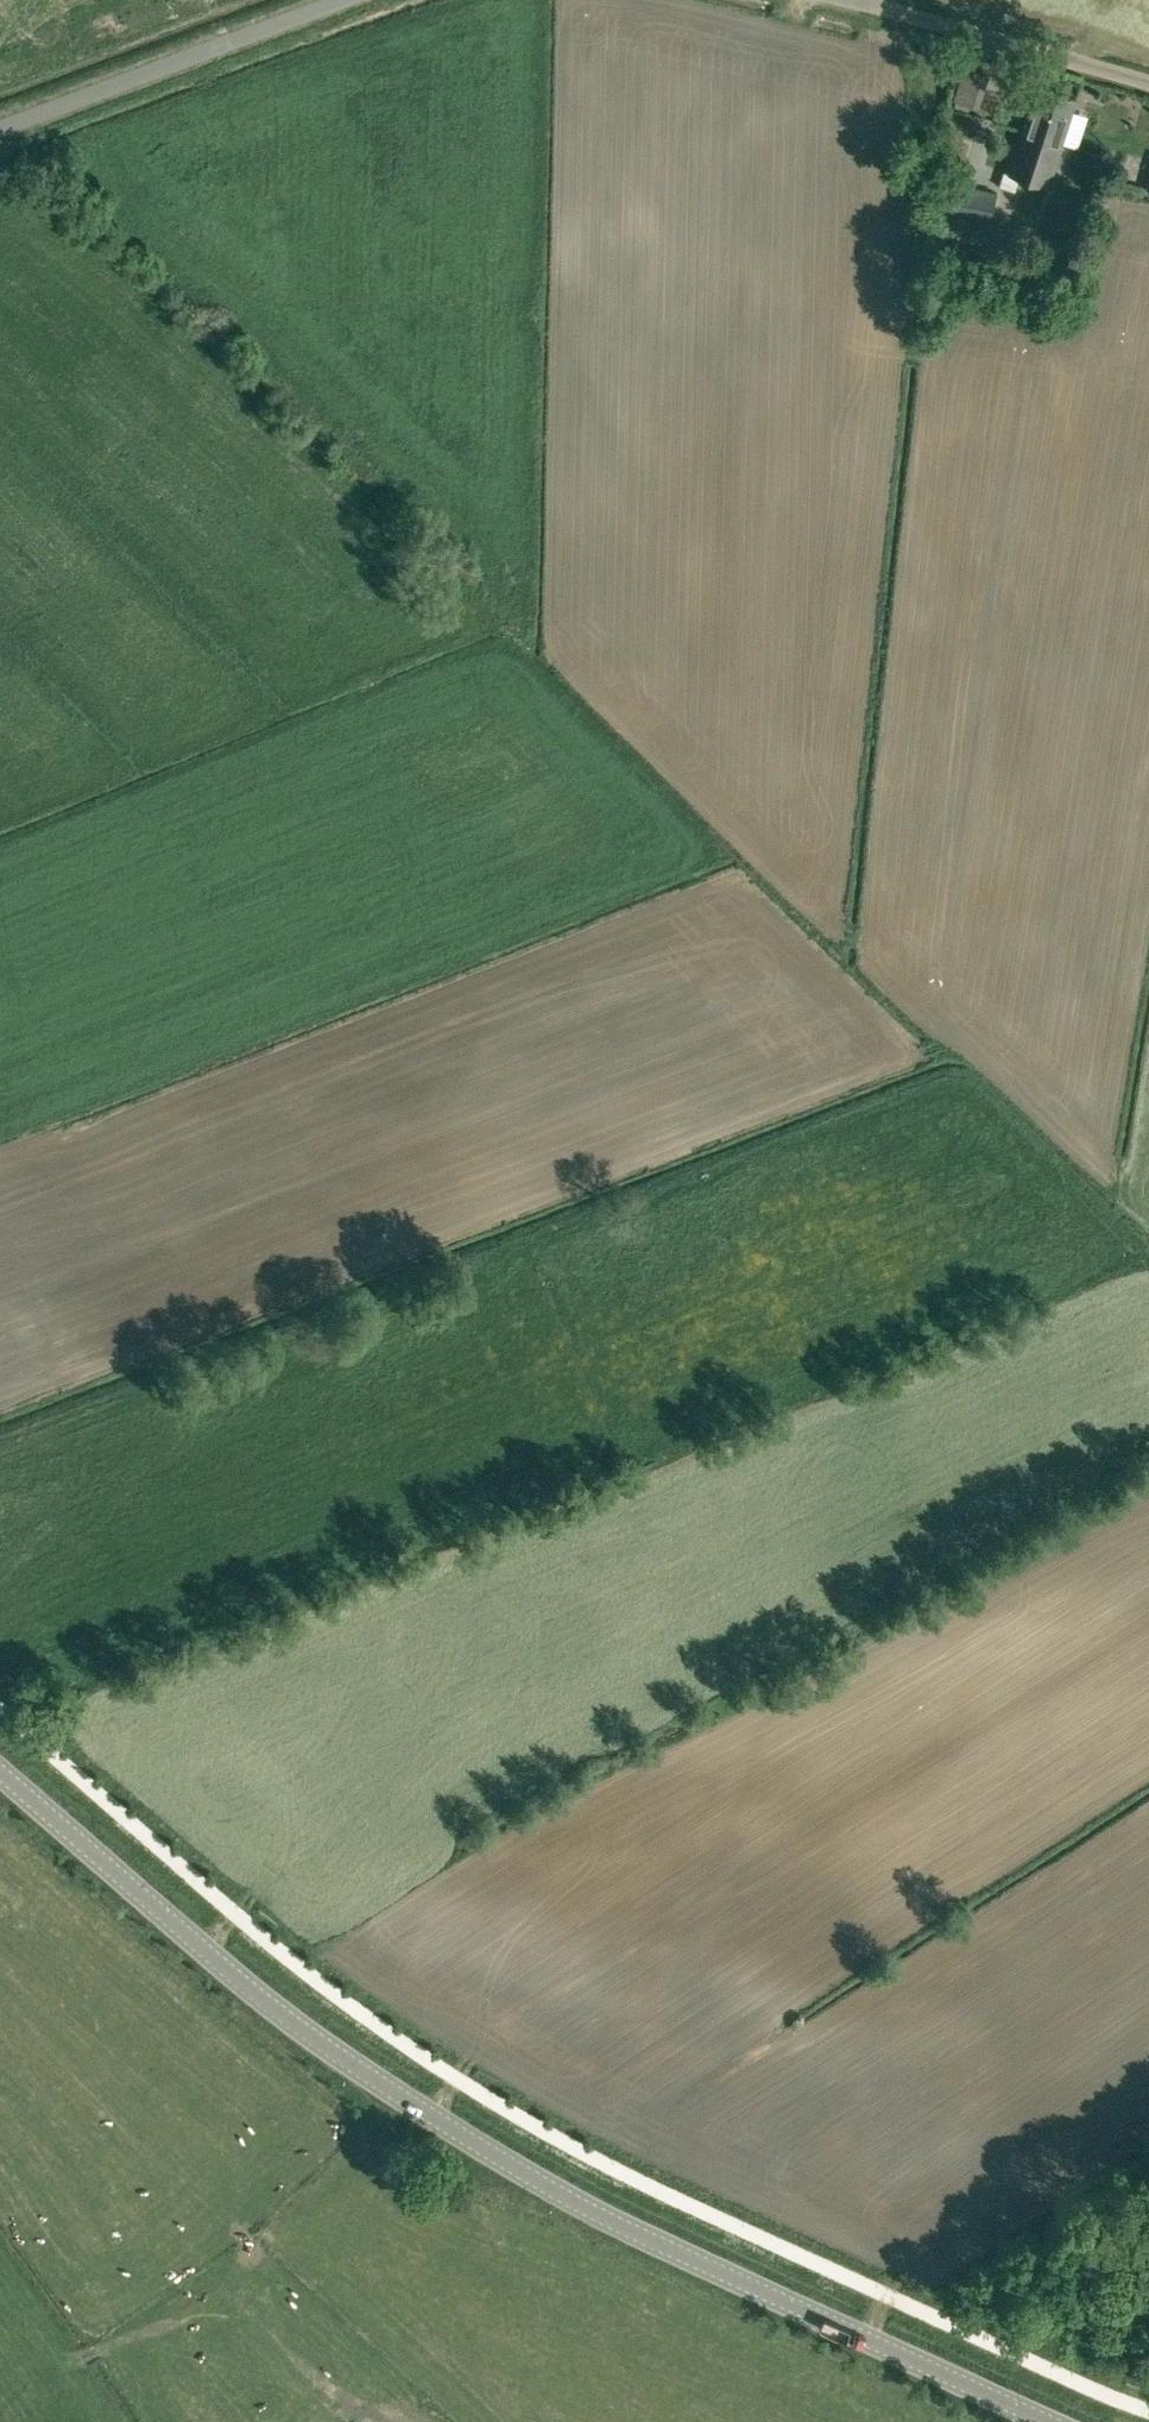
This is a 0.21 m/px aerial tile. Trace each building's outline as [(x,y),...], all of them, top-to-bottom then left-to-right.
[(1025,132),(1062,144),(1077,99),(1040,88),(1025,132)] [(1064,145),(1062,144),(1025,132),(1022,131),(1009,173),(1050,186),(1064,145)] [(986,243),(997,191),(944,179),(937,211),(944,213),(939,233),(986,243)]
